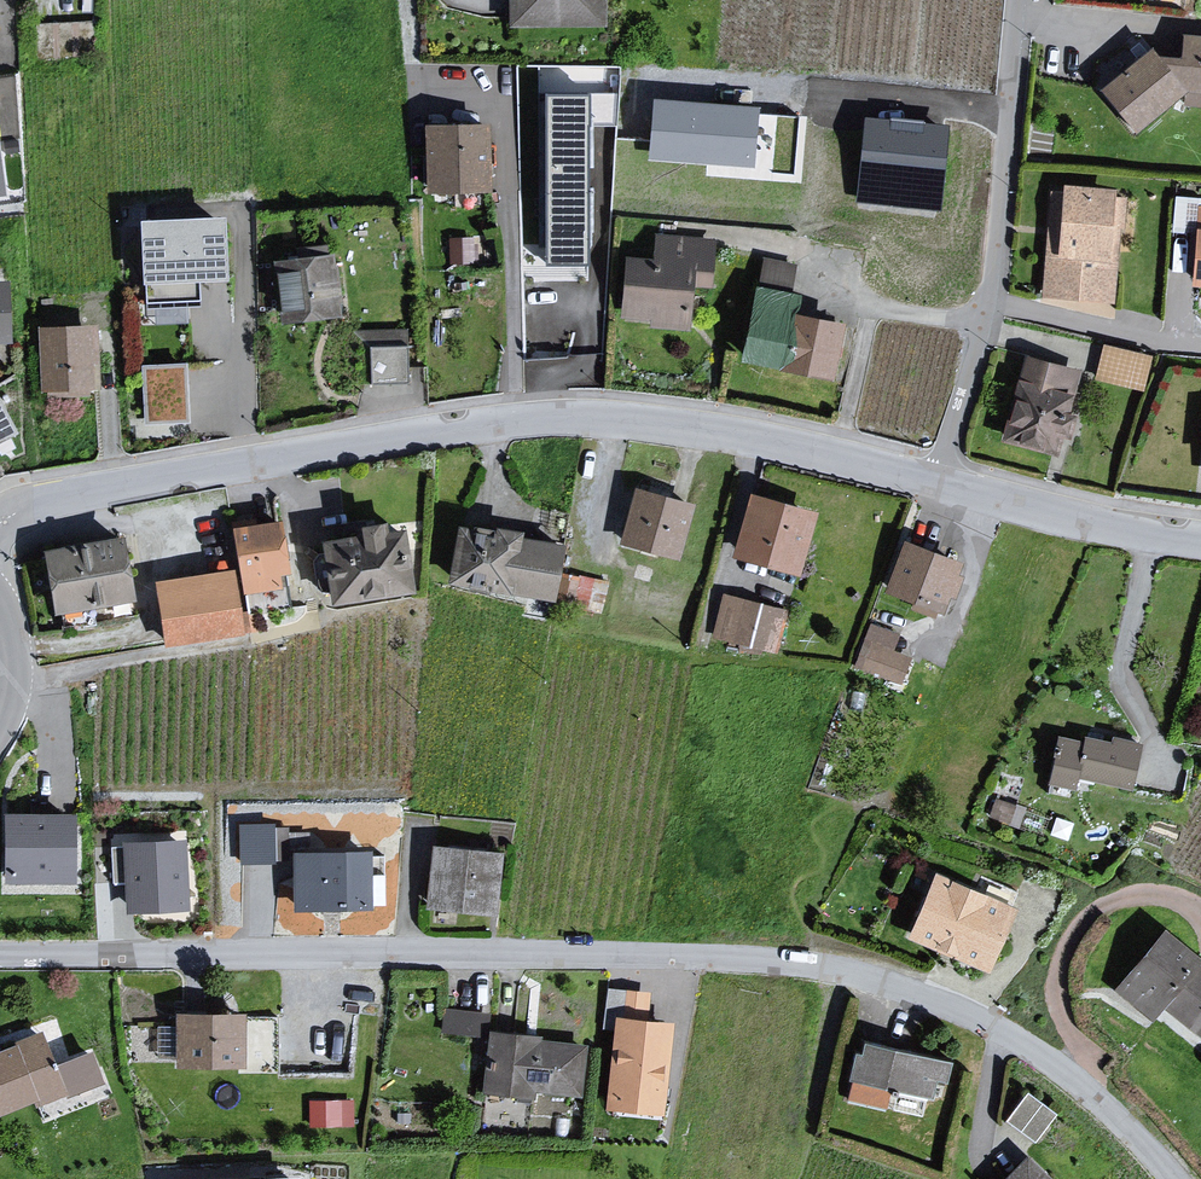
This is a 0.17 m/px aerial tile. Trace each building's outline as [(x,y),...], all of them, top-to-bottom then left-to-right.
[(505,29),(597,26),(596,0),(504,0),(505,29)] [(92,19),(31,24),(34,57),(94,52),(92,19)] [(1096,92),(1133,136),(1181,93),(1180,110),(1200,113),(1200,37),(1178,35),(1175,59),(1154,57),(1147,46),(1096,92)] [(590,96),(547,96),(547,266),(590,266),(590,96)] [(756,111),(657,104),(653,156),(752,164),(756,111)] [(946,132),(871,123),(863,198),(937,206),(946,132)] [(483,127),(420,126),(422,196),(486,194),(483,127)] [(1058,193),(1045,192),(1039,306),(1119,311),(1126,199),(1109,199),(1111,190),(1058,184),(1058,193)] [(1198,205),(1189,286),(1200,288),(1200,205),(1198,205)] [(226,217),(142,222),(146,304),(200,301),(199,282),(229,281),(226,217)] [(659,263),(630,261),(626,314),(655,316),(655,323),(688,325),(691,283),(712,285),(715,243),(661,239),(659,263)] [(786,285),(790,258),(765,255),(762,282),(786,285)] [(333,258),(280,265),(287,319),(340,313),(333,258)] [(9,340),(6,286),(0,287),(0,340),(9,340)] [(796,297),(761,289),(747,356),(831,373),(840,328),(792,318),(796,297)] [(95,327),(36,328),(38,397),(97,396),(95,327)] [(410,376),(409,341),(370,342),(371,377),(410,376)] [(1152,357),(1102,345),(1091,380),(1143,394),(1152,357)] [(1079,372),(1020,357),(998,423),(1002,427),(998,441),(1051,458),(1056,439),(1061,442),(1067,421),(1063,419),(1079,372)] [(145,418),(189,416),(187,358),(142,360),(145,418)] [(22,441),(0,400),(0,452),(22,441)] [(692,505),(631,490),(619,544),(678,561),(692,505)] [(814,512),(744,495),(727,560),(797,580),(814,512)] [(346,535),(312,539),(324,603),(407,593),(397,527),(380,531),(378,519),(344,524),(346,535)] [(277,522),(227,526),(238,597),(273,597),(284,587),(277,522)] [(552,603),(558,547),(518,540),(516,532),(451,525),(444,587),(552,603)] [(118,537),(39,555),(50,617),(130,605),(118,537)] [(957,563),(897,539),(881,594),(930,616),(944,608),(957,563)] [(572,568),(566,596),(602,604),(608,575),(572,568)] [(231,574),(148,583),(157,647),(239,636),(231,574)] [(787,616),(722,597),(712,640),(776,660),(787,616)] [(913,649),(895,645),(899,625),(867,618),(857,667),(907,678),(913,649)] [(1128,795),(1137,745),(1079,739),(1078,745),(1053,740),(1047,785),(1071,790),(1075,782),(1128,795)] [(74,817),(8,818),(9,883),(75,882),(74,817)] [(275,858),(274,818),(238,819),(239,860),(275,858)] [(184,844),(127,846),(130,912),(188,909),(184,844)] [(499,856),(437,851),(432,903),(494,909),(499,856)] [(370,857),(298,858),(298,906),(370,906),(370,857)] [(928,875),(900,940),(983,973),(1010,910),(928,875)] [(1109,993),(1147,1024),(1158,1011),(1200,1046),(1200,966),(1157,931),(1109,993)] [(611,984),(610,1010),(648,1011),(649,985),(611,984)] [(481,1032),(482,1005),(445,1004),(444,1030),(481,1032)] [(237,1014),(168,1014),(172,1067),(237,1069),(237,1014)] [(668,1023),(611,1018),(601,1112),(662,1118),(668,1023)] [(538,1039),(485,1034),(481,1098),(577,1099),(581,1047),(537,1045),(538,1039)] [(0,1051),(0,1124),(64,1099),(39,1036),(0,1051)] [(948,1085),(953,1065),(857,1044),(855,1056),(848,1056),(844,1081),(933,1102),(939,1085),(948,1085)] [(1027,1086),(1006,1115),(1035,1137),(1057,1108),(1027,1086)] [(311,1121),(355,1119),(354,1093),(310,1095),(311,1121)] [(1001,1178),(1043,1178),(1022,1157),(1001,1178)]
